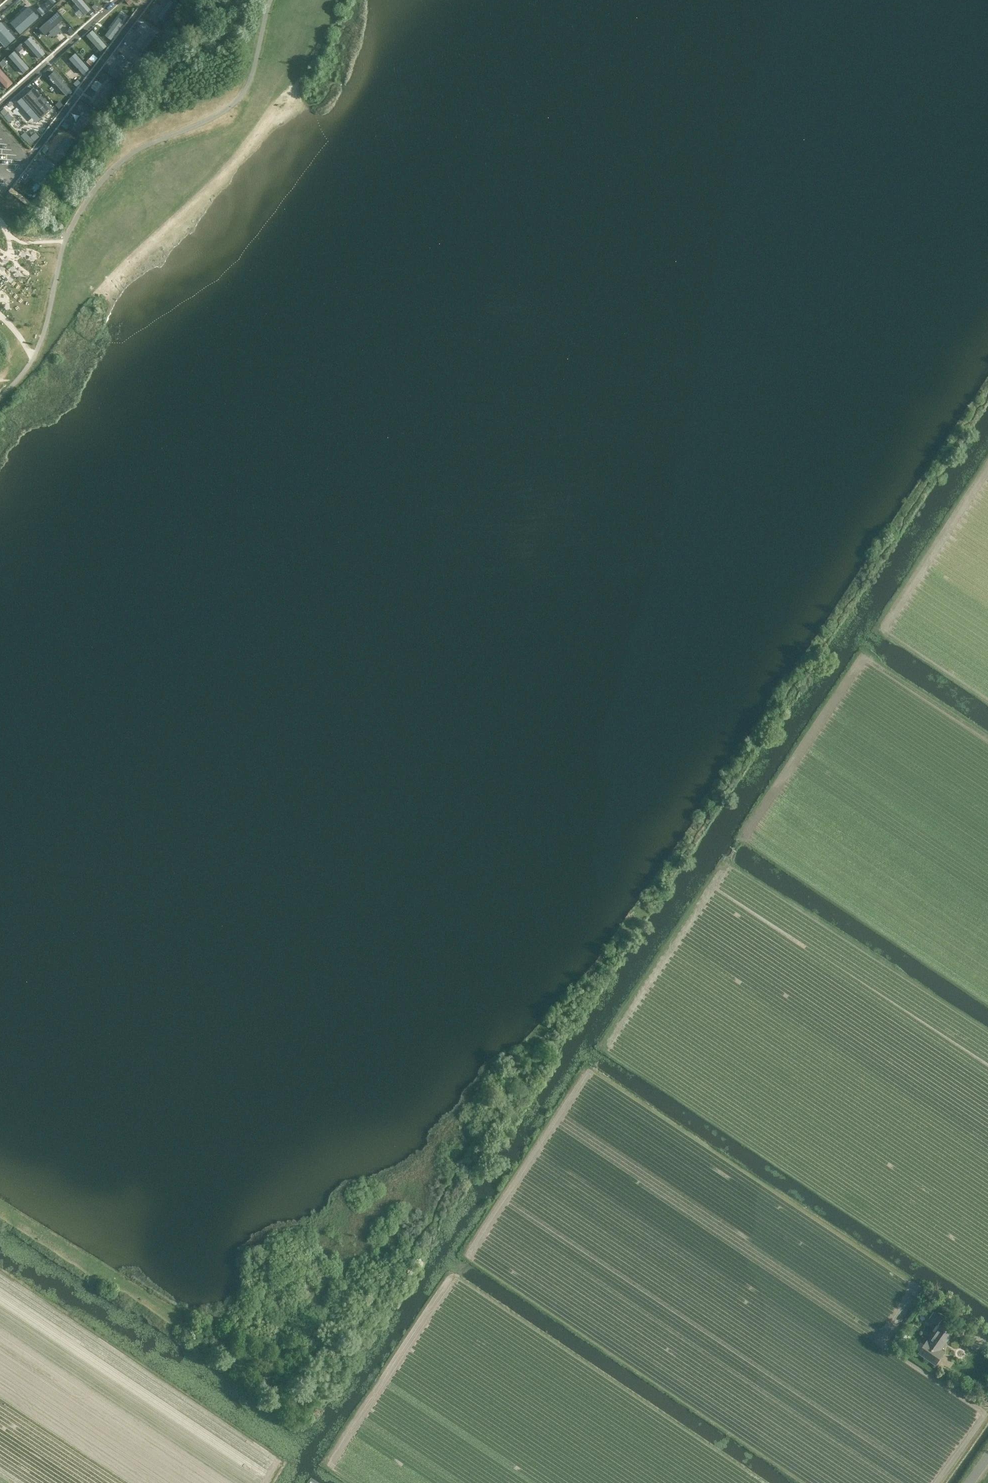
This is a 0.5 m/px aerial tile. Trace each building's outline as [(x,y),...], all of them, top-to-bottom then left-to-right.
[(55,0),(47,0),(37,9),(41,14),(56,2),(55,0)] [(85,15),(91,9),(83,0),(72,0),(85,15)] [(170,0),(169,0),(157,16),(164,22),(176,5),(170,0)] [(54,8),(73,28),(79,23),(60,2),(54,8)] [(38,17),(28,6),(10,22),(20,33),(38,17)] [(63,19),(57,12),(39,28),(45,35),(63,19)] [(125,22),(119,17),(105,35),(111,40),(125,22)] [(0,22),(0,41),(5,47),(15,38),(0,22)] [(143,34),(135,45),(143,50),(156,33),(142,22),(136,29),(143,34)] [(107,46),(93,30),(86,35),(101,52),(107,46)] [(46,53),(30,36),(24,42),(39,58),(46,53)] [(77,41),(71,48),(85,61),(91,55),(77,41)] [(20,44),(15,48),(26,63),(31,59),(20,44)] [(29,68),(15,51),(9,56),(23,73),(29,68)] [(89,69),(75,53),(69,58),(83,74),(89,69)] [(126,57),(112,76),(119,81),(133,62),(126,57)] [(72,85),(79,79),(65,63),(58,69),(72,85)] [(0,68),(0,81),(7,89),(13,83),(0,68)] [(71,90),(55,71),(49,75),(65,95),(71,90)] [(42,85),(60,104),(66,99),(48,80),(42,85)] [(100,106),(114,86),(108,81),(93,102),(100,106)] [(41,117),(52,107),(34,88),(24,98),(41,117)] [(92,117),(85,111),(71,130),(78,136),(92,117)] [(30,146),(34,141),(25,133),(21,138),(30,146)] [(74,142),(67,136),(53,154),(61,159),(74,142)] [(30,176),(41,159),(36,156),(25,172),(30,176)] [(43,183),(56,166),(48,160),(35,177),(43,183)] [(17,201),(28,184),(19,178),(8,195),(17,201)] [(938,1325),(943,1318),(934,1311),(933,1312),(924,1305),(919,1311),(929,1318),(929,1319),(938,1325)] [(928,1339),(918,1352),(936,1364),(945,1352),(942,1349),(952,1334),(940,1325),(929,1340),(928,1339)]
